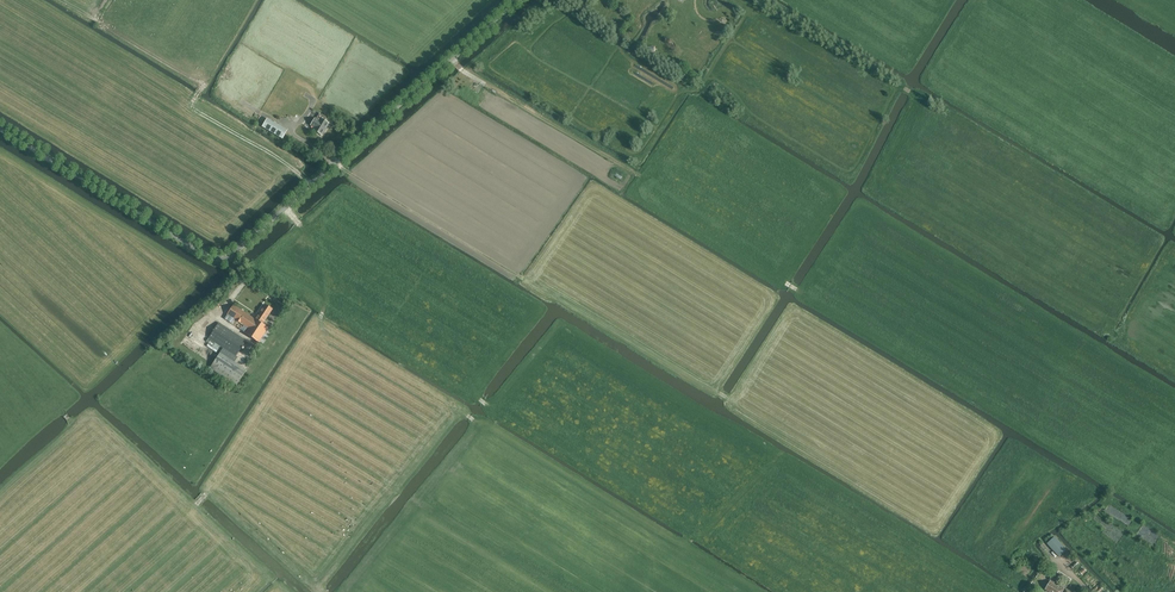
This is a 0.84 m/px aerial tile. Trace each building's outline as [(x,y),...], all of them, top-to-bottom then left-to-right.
[(327,117),(320,113),(316,119),(315,119),(310,126),(314,128),(313,130),(322,136),(329,124),(325,121),(327,117)] [(267,119),(262,127),(282,139),(287,131),(267,119)] [(226,316),(225,319),(240,329),(245,332),(244,333),(262,345),(272,331),(268,328),(269,328),(263,324),(273,310),(265,304),(257,317),(256,316),(254,318),(234,305),(226,316)] [(219,322),(208,339),(223,349),(235,357),(246,340),(219,322)] [(220,353),(210,368),(236,386),(246,371),(234,363),(237,358),(235,357),(223,349),(220,353)] [(1054,537),(1047,544),(1059,557),(1066,550),(1054,537)] [(1052,576),(1049,580),(1059,586),(1062,583),(1052,576)] [(1064,590),(1059,587),(1050,581),(1045,589),(1050,591),(1063,591),(1064,590)]
